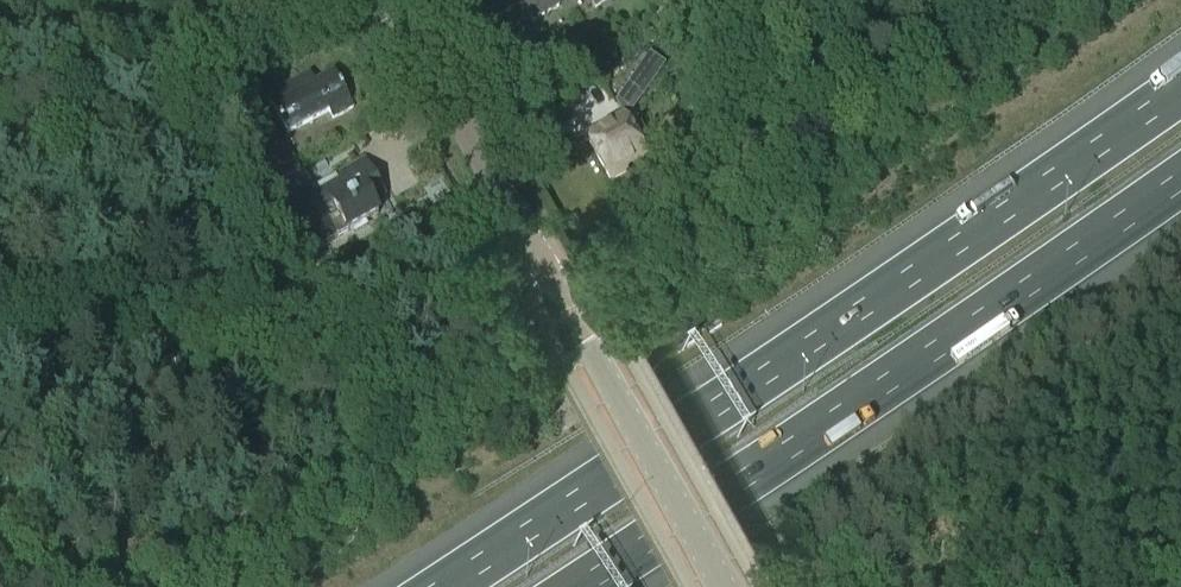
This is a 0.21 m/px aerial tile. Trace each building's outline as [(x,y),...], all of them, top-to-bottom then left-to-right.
[(506,13),(524,3),(527,7),(535,21),(559,7),(555,0),(499,0),(506,13)] [(645,34),(650,44),(666,36),(660,26),(645,34)] [(629,84),(645,95),(667,64),(651,53),(629,84)] [(268,97),(288,134),(329,112),(333,119),(354,108),(335,73),(306,89),(301,80),(268,97)] [(624,165),(659,146),(652,134),(648,137),(638,120),(629,125),(626,118),(588,140),(611,181),(627,172),(624,165)] [(268,157),(281,182),(300,172),(287,147),(268,157)] [(301,173),(273,189),(310,254),(351,230),(353,234),(368,226),(365,222),(380,214),(373,202),(384,196),(372,175),(364,160),(335,176),(322,184),(311,190),(301,173)] [(280,207),(271,190),(258,197),(267,214),(280,207)]
